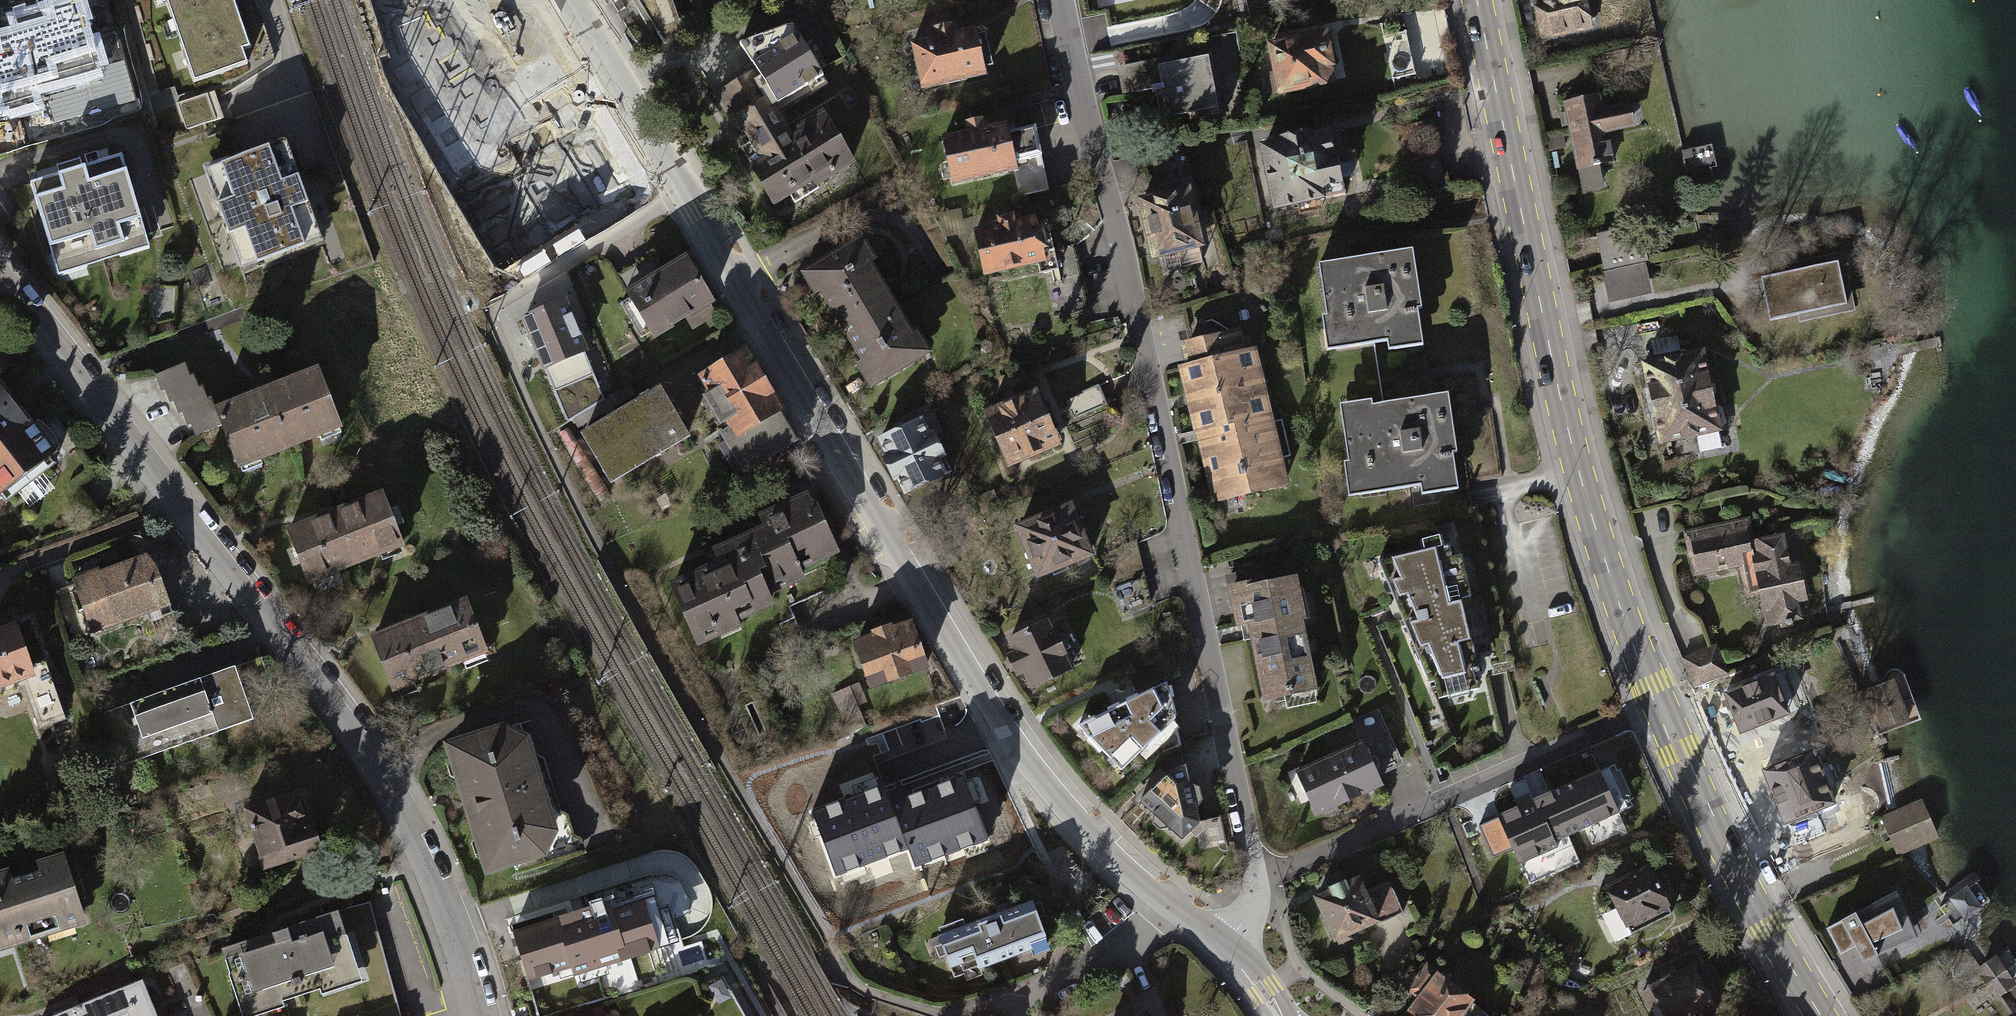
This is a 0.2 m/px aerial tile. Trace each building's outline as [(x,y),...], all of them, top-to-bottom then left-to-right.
[(0,41),(0,114),(35,105),(32,93),(98,75),(78,0),(52,0),(54,7),(10,18),(15,37),(0,41)] [(192,82),(247,64),(241,49),(248,47),(232,0),(164,0),(192,82)] [(1104,17),(1124,14),(1122,0),(1102,0),(1104,17)] [(1544,44),(1596,31),(1588,0),(1533,0),(1544,44)] [(1443,11),(1381,22),(1392,79),(1454,68),(1443,11)] [(757,81),(707,109),(765,213),(855,163),(827,114),(797,131),(783,104),(825,81),(794,23),(741,52),(757,81)] [(978,31),(918,44),(927,89),(987,76),(978,31)] [(1333,33),(1265,46),(1275,96),(1343,83),(1333,33)] [(1202,55),(1155,67),(1169,121),(1216,109),(1202,55)] [(187,131),(225,120),(217,92),(178,103),(187,131)] [(1601,100),(1566,105),(1575,167),(1581,166),(1585,192),(1615,188),(1611,161),(1600,163),(1596,136),(1647,129),(1644,104),(1603,110),(1601,100)] [(1001,120),(939,135),(954,194),(1016,178),(1001,120)] [(1337,137),(1266,148),(1276,216),(1347,205),(1337,137)] [(283,139),(204,170),(242,274),(323,245),(283,139)] [(125,156),(33,183),(60,274),(152,247),(125,156)] [(1194,187),(1140,198),(1152,258),(1206,247),(1194,187)] [(1043,214),(977,229),(987,275),(1053,260),(1043,214)] [(1644,237),(1603,242),(1610,299),(1651,294),(1644,237)] [(864,243),(805,276),(872,394),(931,361),(864,243)] [(1408,252),(1320,264),(1331,349),(1420,337),(1408,252)] [(689,261),(624,295),(649,343),(714,309),(689,261)] [(1841,267),(1769,279),(1775,320),(1848,308),(1841,267)] [(567,301),(521,318),(542,376),(588,359),(567,301)] [(1240,330),(1185,344),(1191,366),(1181,368),(1215,504),(1290,485),(1256,349),(1246,352),(1240,330)] [(753,352),(701,379),(734,443),(720,451),(733,477),(800,443),(753,352)] [(1710,356),(1650,365),(1663,449),(1724,440),(1710,356)] [(305,362),(256,382),(281,443),(330,423),(305,362)] [(195,435),(217,426),(207,402),(182,365),(152,379),(158,393),(164,392),(167,402),(171,402),(175,413),(180,413),(185,425),(189,422),(195,435)] [(256,382),(207,402),(217,426),(233,464),(281,443),(256,382)] [(1065,396),(1072,420),(1110,410),(1103,385),(1065,396)] [(52,461),(0,390),(0,500),(52,461)] [(664,390),(579,435),(607,487),(691,443),(664,390)] [(1041,392),(989,411),(1009,467),(1062,448),(1041,392)] [(1443,397),(1342,410),(1353,495),(1454,482),(1443,397)] [(928,420),(882,437),(904,496),(950,478),(928,420)] [(719,566),(673,585),(698,646),(779,613),(774,602),(808,588),(803,574),(838,560),(812,494),(761,514),(766,527),(712,549),(719,566)] [(385,497),(287,530),(307,588),(405,555),(385,497)] [(1073,506),(1015,530),(1037,582),(1094,558),(1073,506)] [(1752,523),(1687,531),(1693,577),(1744,571),(1749,608),(1770,605),(1772,622),(1800,618),(1799,604),(1808,603),(1803,565),(1790,567),(1786,538),(1755,542),(1752,523)] [(127,562),(103,571),(121,620),(162,605),(147,565),(169,558),(151,531),(120,543),(127,562)] [(1437,552),(1390,564),(1444,685),(1474,678),(1457,642),(1471,641),(1463,607),(1450,609),(1437,552)] [(103,571),(70,584),(88,632),(121,620),(103,571)] [(1303,579),(1235,590),(1243,643),(1254,641),(1264,706),(1321,698),(1303,579)] [(467,604),(375,636),(395,694),(487,662),(467,604)] [(1054,616),(1007,638),(1032,691),(1078,670),(1054,616)] [(931,670),(914,621),(850,643),(862,681),(832,691),(845,729),(875,719),(866,692),(931,670)] [(0,640),(0,693),(22,687),(34,731),(67,722),(53,667),(34,672),(24,634),(0,640)] [(232,663),(194,677),(215,735),(253,721),(232,663)] [(194,677),(159,689),(180,747),(215,735),(194,677)] [(1896,678),(1860,691),(1875,730),(1911,717),(1896,678)] [(1164,680),(1075,719),(1120,768),(1173,714),(1164,680)] [(159,689),(117,704),(137,763),(180,747),(159,689)] [(502,730),(447,746),(487,873),(543,855),(556,831),(525,740),(502,730)] [(1186,742),(1127,798),(1182,846),(1206,821),(1186,742)] [(1362,745),(1296,773),(1314,815),(1380,787),(1362,745)] [(1389,774),(1405,766),(1396,750),(1380,758),(1389,774)] [(1605,770),(1559,791),(1578,834),(1624,813),(1605,770)] [(966,779),(893,805),(910,851),(917,870),(989,844),(966,779)] [(887,787),(814,813),(838,877),(910,851),(893,805),(887,787)] [(305,793),(242,811),(260,871),(323,853),(305,793)] [(1939,837),(1922,798),(1880,815),(1897,855),(1939,837)] [(0,872),(0,950),(87,925),(66,850),(37,859),(41,873),(14,881),(11,869),(0,872)] [(1655,866),(1607,885),(1627,935),(1675,916),(1655,866)] [(1357,880),(1315,899),(1335,944),(1403,914),(1388,882),(1363,893),(1357,880)] [(1967,884),(1949,897),(1965,920),(1984,906),(1967,884)] [(1895,889),(1824,926),(1840,953),(1855,945),(1863,960),(1916,936),(1895,889)] [(619,900),(513,928),(526,977),(632,949),(619,900)] [(1034,903),(937,937),(954,984),(1050,950),(1034,903)] [(223,951),(242,1015),(250,1015),(363,983),(343,916),(223,951)] [(1975,968),(1995,998),(2015,984),(2015,983),(1996,954),(1975,968)] [(1639,984),(1652,1015),(1699,1015),(1711,1011),(1691,963),(1639,984)] [(1401,1004),(1416,1015),(1474,1015),(1480,1009),(1431,969),(1401,1004)] [(48,1015),(154,1015),(139,980),(48,1015)]
